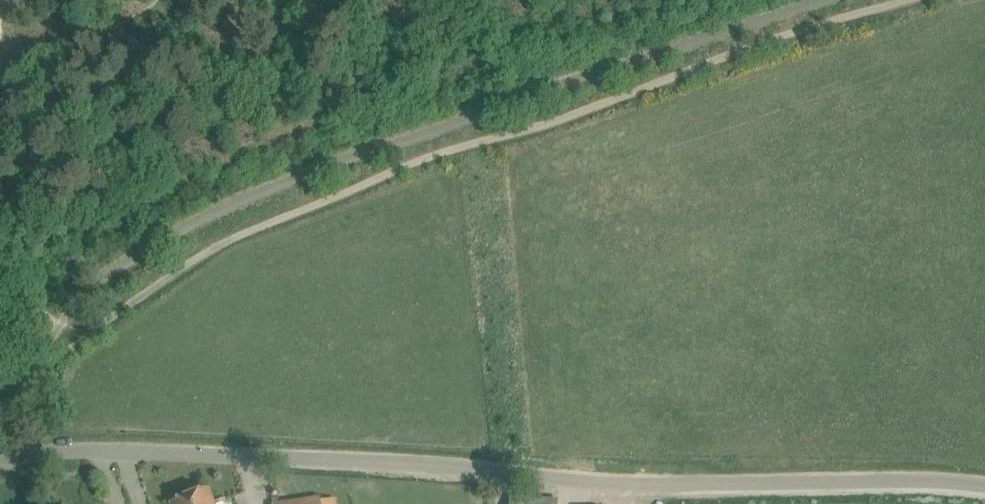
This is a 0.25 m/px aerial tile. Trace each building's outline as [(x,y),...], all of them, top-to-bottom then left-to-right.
[(208,487),(170,502),(171,503),(215,503),(208,487)]
